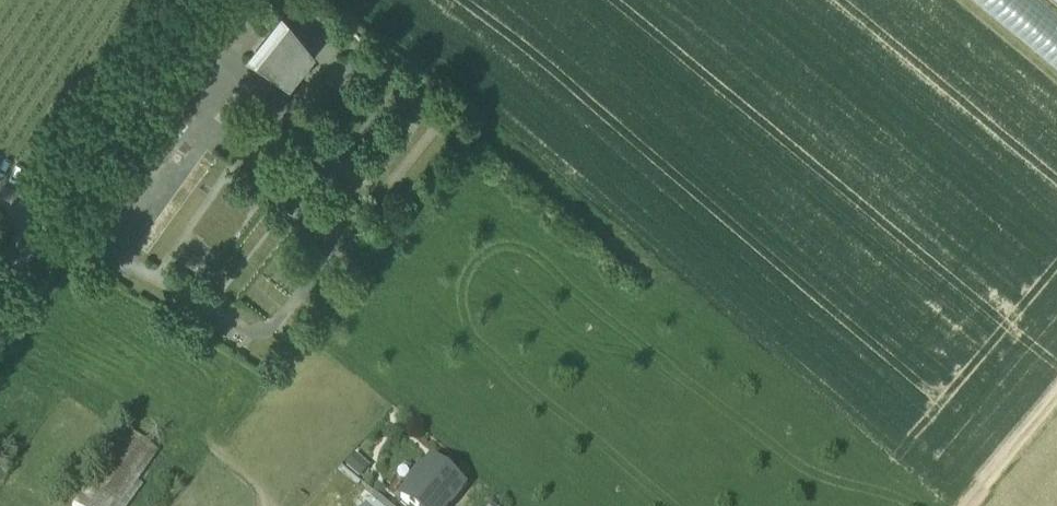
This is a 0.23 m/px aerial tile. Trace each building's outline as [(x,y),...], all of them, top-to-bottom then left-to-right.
[(1050,0),(981,0),(1056,61),(1056,6),(1050,0)] [(311,54),(284,24),(253,62),(271,73),(268,77),(281,85),(286,80),(289,82),(311,54)] [(75,505),(119,505),(158,451),(128,430),(75,505)] [(401,497),(413,505),(446,505),(460,489),(429,463),(401,497)]
